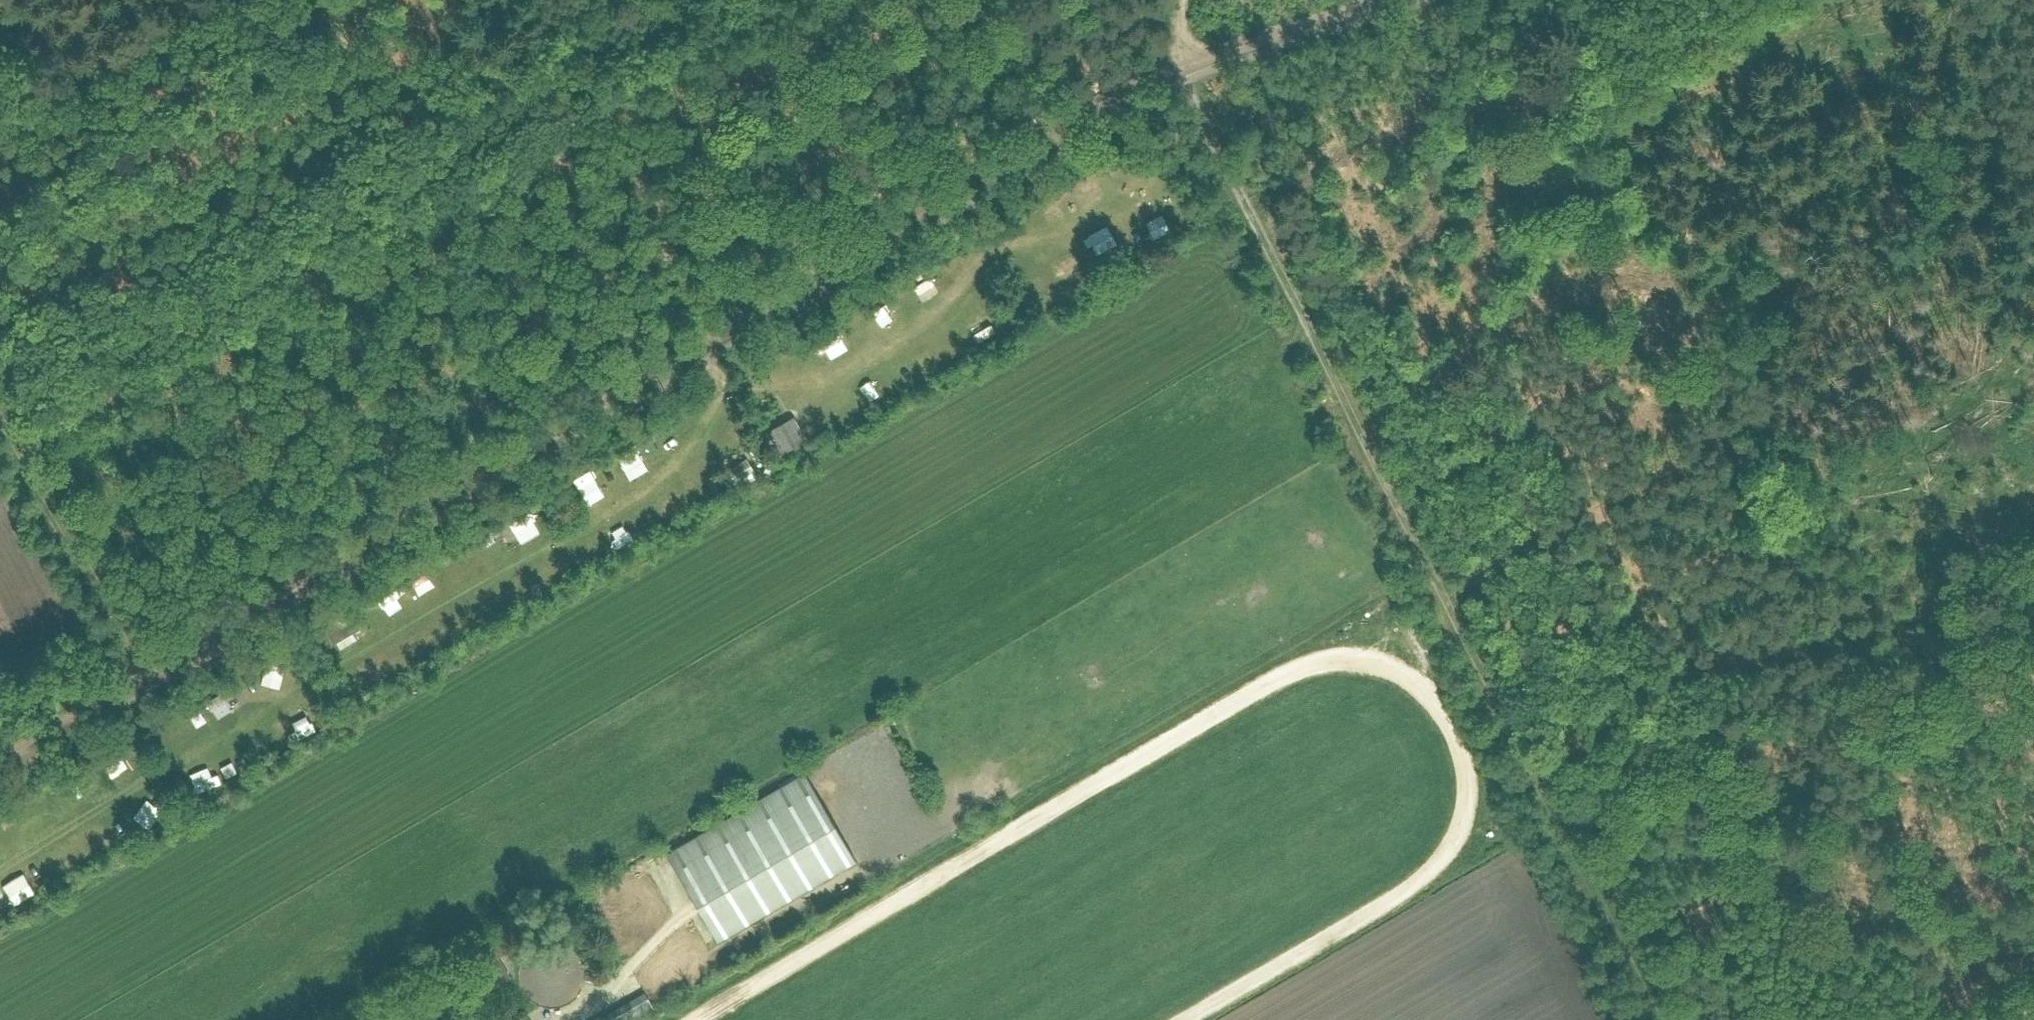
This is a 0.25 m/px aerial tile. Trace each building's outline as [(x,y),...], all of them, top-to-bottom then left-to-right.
[(929,305),(945,298),(935,275),(920,282),(929,305)] [(881,312),(892,328),(908,317),(897,301),(881,312)] [(991,313),(974,323),(983,340),(1000,330),(991,313)] [(826,354),(850,342),(843,329),(819,342),(826,354)] [(781,455),(807,439),(794,416),(766,432),(781,455)] [(596,466),(578,472),(585,495),(603,489),(596,466)] [(535,507),(511,516),(517,532),(541,523),(535,507)] [(345,646),(361,638),(354,625),(338,634),(345,646)] [(272,652),(265,680),(283,684),(290,656),(272,652)] [(127,744),(110,763),(129,779),(145,760),(127,744)] [(848,762),(826,772),(832,784),(854,774),(848,762)] [(202,790),(214,785),(206,766),(194,771),(202,790)] [(805,773),(667,854),(717,941),(856,861),(805,773)] [(139,812),(147,822),(158,814),(150,804),(139,812)]
